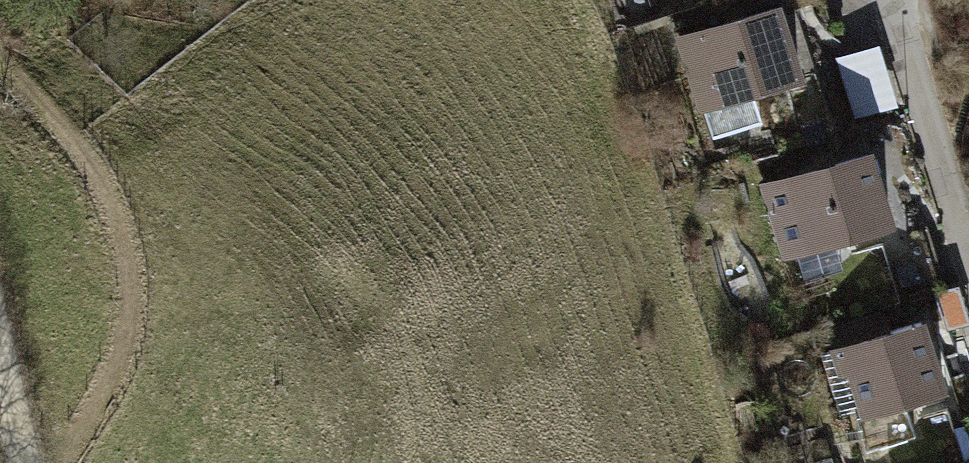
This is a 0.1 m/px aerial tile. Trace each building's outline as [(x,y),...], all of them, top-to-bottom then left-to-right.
[(802,87),(780,14),(676,46),(686,79),(706,73),(718,112),(802,87)] [(884,41),(843,55),(864,115),(905,101),(884,41)] [(893,234),(873,162),(766,192),(794,290),(853,273),(845,248),(893,234)] [(945,393),(924,326),(818,358),(827,386),(848,379),(860,420),(945,393)]
